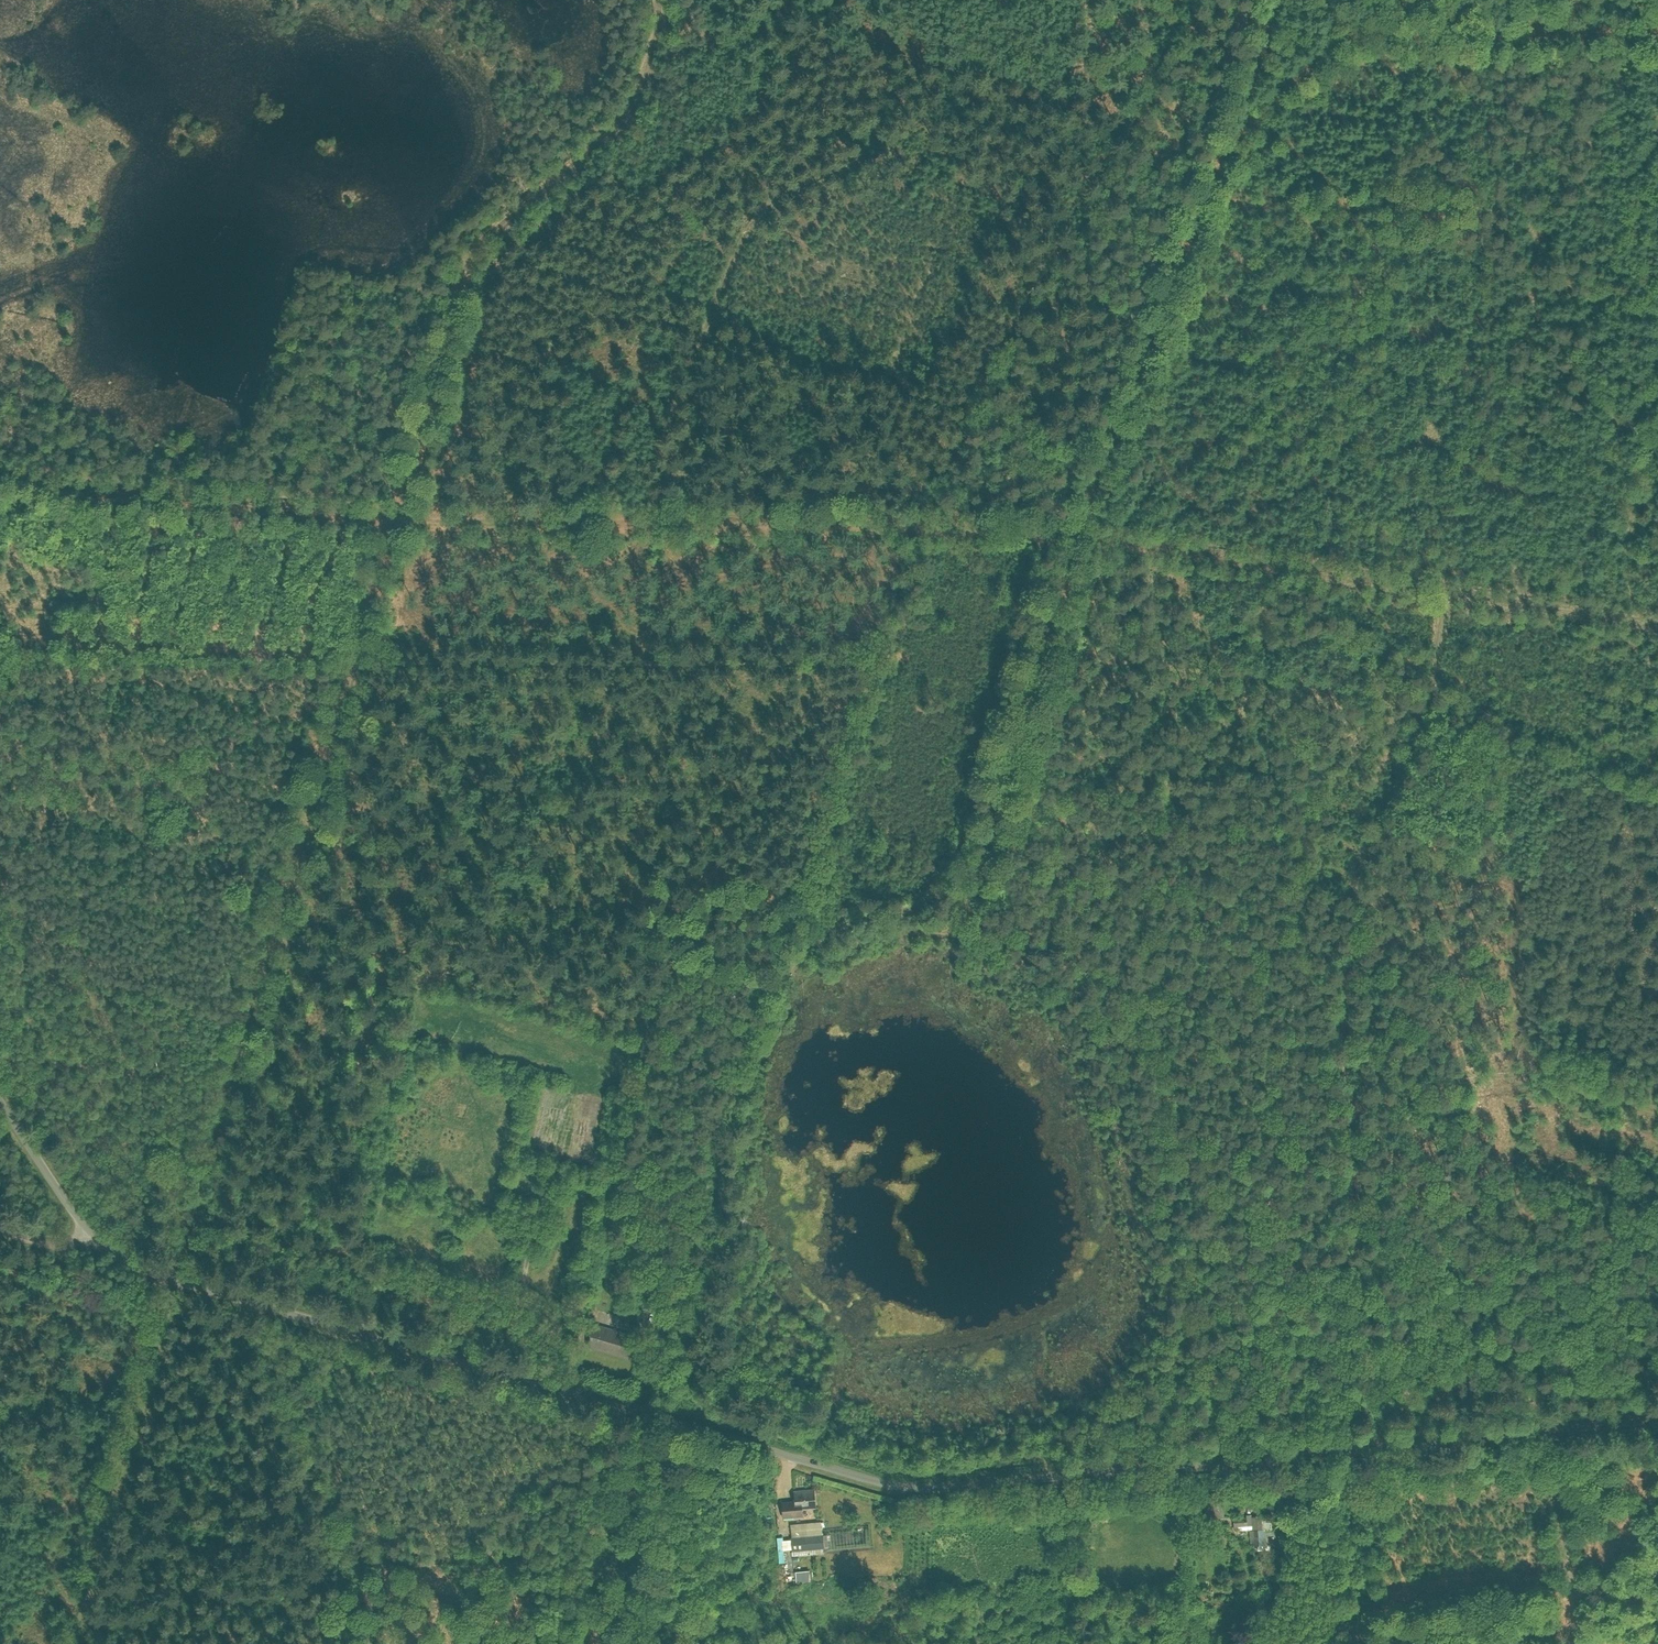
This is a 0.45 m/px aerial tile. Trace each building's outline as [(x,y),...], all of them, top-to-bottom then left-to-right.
[(360,208),(361,199),(349,199),(349,208),(360,208)] [(98,1257),(102,1249),(95,1246),(91,1253),(98,1257)] [(635,1337),(595,1325),(588,1346),(629,1358),(635,1337)] [(815,1509),(814,1489),(794,1491),(794,1501),(782,1502),(783,1517),(802,1515),(801,1510),(815,1509)] [(1222,1497),(1221,1495),(1203,1497),(1205,1518),(1223,1517),(1222,1505),(1226,1505),(1226,1497),(1222,1497)] [(1251,1517),(1251,1514),(1233,1516),(1234,1527),(1237,1527),(1238,1531),(1248,1530),(1250,1547),(1263,1546),(1262,1536),(1265,1536),(1265,1530),(1271,1530),(1269,1515),(1251,1517)] [(824,1549),(822,1522),(789,1524),(792,1552),(824,1549)] [(838,1542),(829,1543),(830,1557),(839,1556),(838,1542)] [(1268,1570),(1273,1564),(1268,1560),(1263,1565),(1268,1570)] [(803,1592),(817,1591),(816,1583),(802,1584),(803,1592)]
